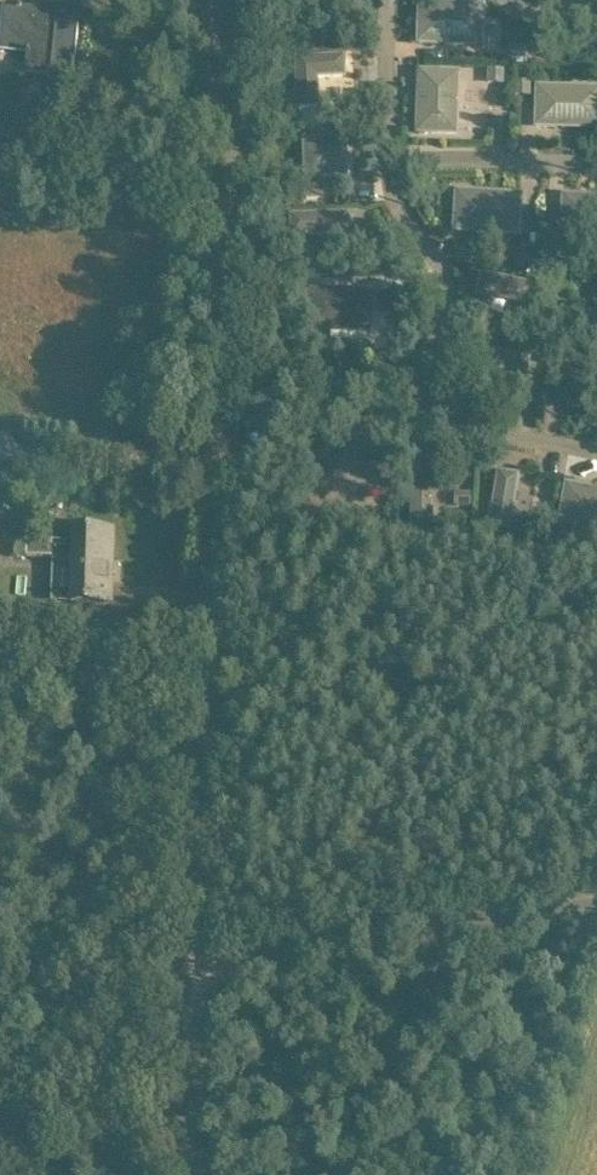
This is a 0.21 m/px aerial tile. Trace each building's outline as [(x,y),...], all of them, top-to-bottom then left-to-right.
[(417,45),(484,47),(485,4),(418,2),(417,45)] [(74,71),(78,27),(80,7),(58,4),(58,8),(33,5),(33,11),(4,8),(1,35),(2,35),(1,49),(27,52),(25,74),(50,76),(51,69),(74,71)] [(511,59),(526,60),(526,46),(511,46),(511,59)] [(293,56),(295,109),(316,108),(314,78),(343,77),(342,54),(293,56)] [(416,135),(460,136),(461,71),(418,70),(416,135)] [(500,85),(490,71),(481,78),(491,92),(500,85)] [(531,96),(532,82),(516,82),(516,95),(531,96)] [(596,130),(596,87),(537,86),(536,129),(596,130)] [(12,155),(14,108),(0,107),(0,154),(12,155)] [(299,112),(283,113),(284,127),(300,126),(299,112)] [(304,137),(305,178),(348,177),(347,136),(304,137)] [(303,186),(303,200),(324,200),(324,186),(303,186)] [(453,232),(521,237),(524,194),(456,189),(453,232)] [(596,239),(596,195),(562,193),(559,237),(596,239)] [(291,214),(292,237),(352,235),(351,212),(291,214)] [(351,263),(365,262),(364,244),(350,245),(351,263)] [(561,250),(548,249),(547,266),(561,266),(561,250)] [(527,274),(536,266),(526,253),(516,262),(527,274)] [(477,294),(530,307),(535,284),(482,272),(477,294)] [(297,274),(297,286),(310,286),(310,275),(297,274)] [(310,291),(310,333),(373,333),(373,290),(310,291)] [(588,333),(585,318),(567,322),(570,336),(588,333)] [(529,320),(526,329),(537,332),(540,324),(529,320)] [(478,368),(505,375),(501,398),(522,403),(531,357),(482,346),(478,368)] [(569,356),(562,366),(577,376),(584,365),(569,356)] [(345,381),(352,393),(367,384),(359,372),(345,381)] [(3,497),(3,509),(29,510),(31,466),(4,466),(4,478),(0,477),(0,497),(3,497)] [(411,534),(434,534),(435,469),(412,468),(411,534)] [(490,526),(513,529),(521,474),(497,471),(490,526)] [(596,531),(596,489),(565,484),(559,525),(596,531)] [(472,493),(455,493),(455,505),(472,505),(472,493)] [(541,535),(551,526),(539,514),(529,523),(541,535)] [(72,604),(88,605),(112,605),(114,530),(74,529),(73,543),(27,542),(27,558),(73,559),(72,604)] [(567,532),(556,540),(565,554),(576,546),(567,532)]
